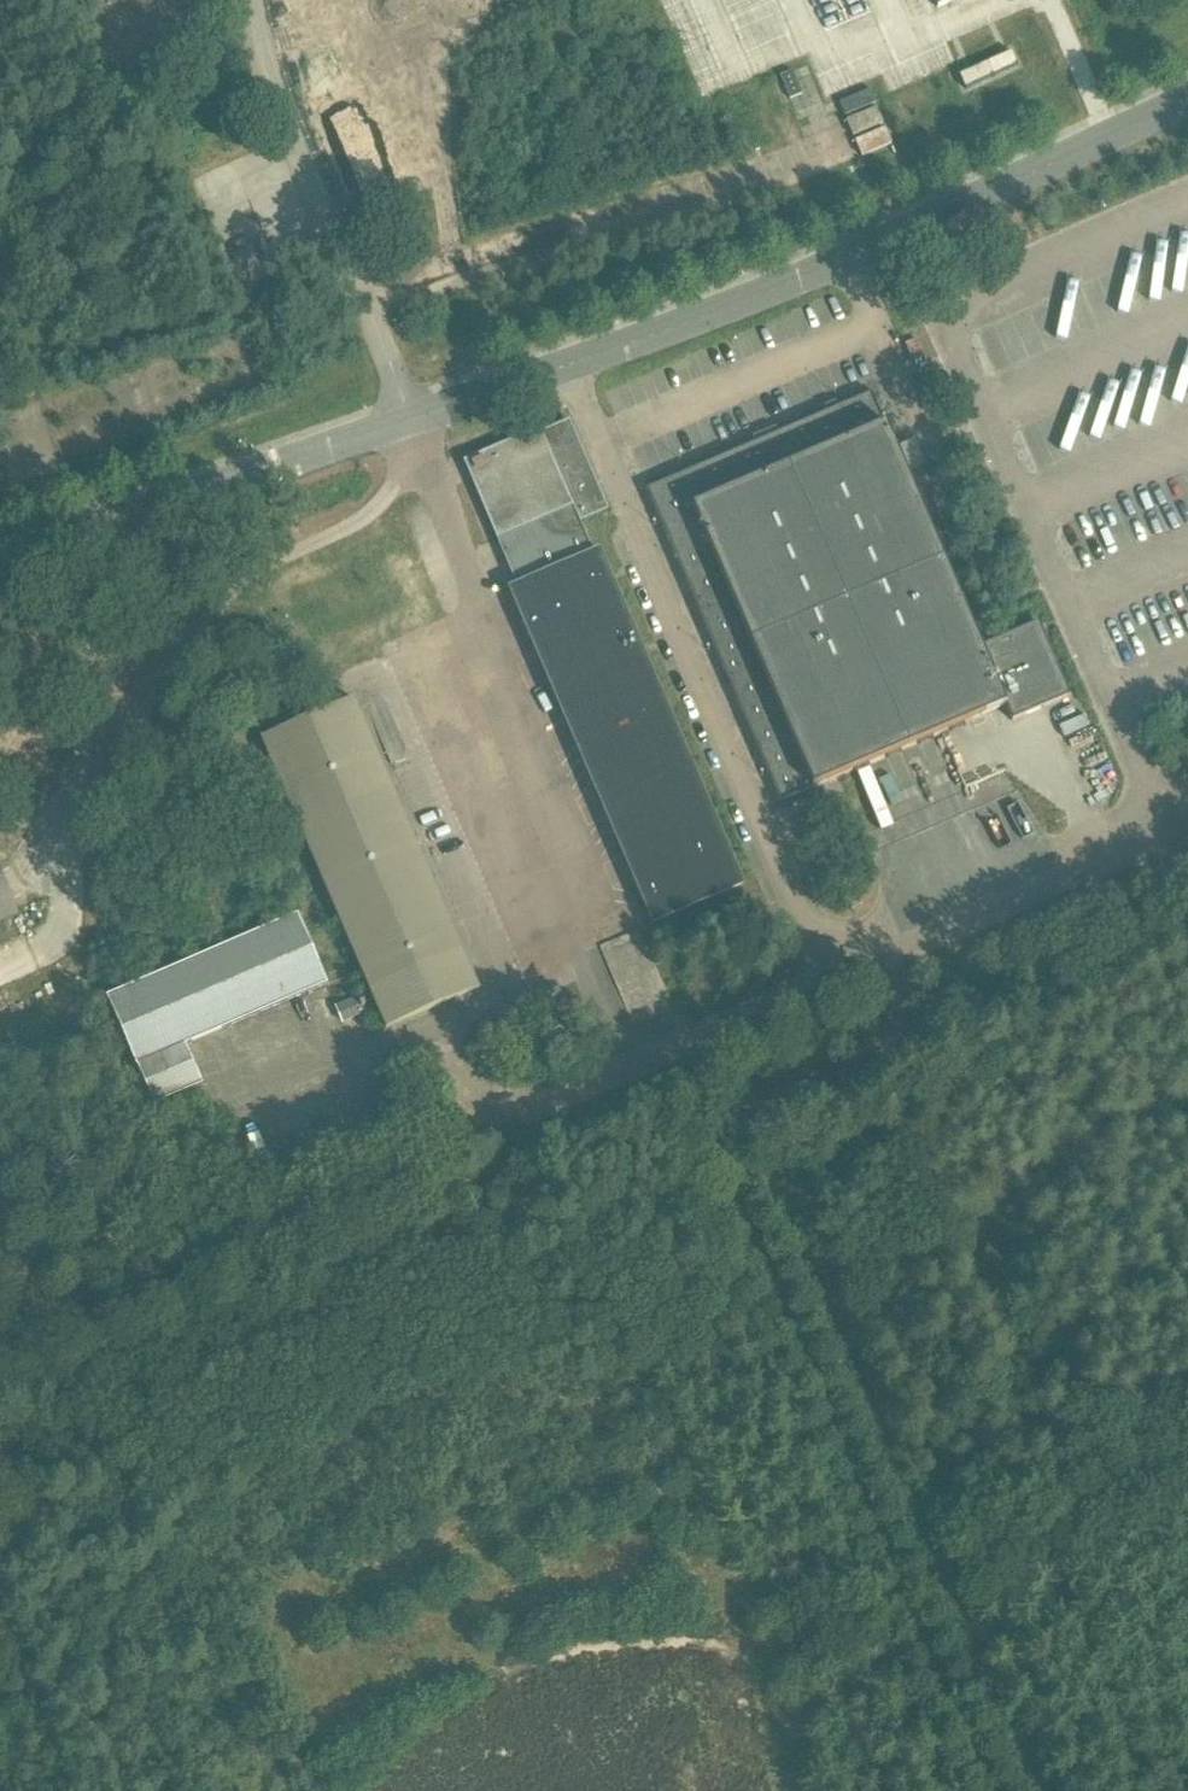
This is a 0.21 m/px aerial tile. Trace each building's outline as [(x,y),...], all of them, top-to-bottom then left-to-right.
[(1012,51),(959,75),(965,90),(1018,66),(1012,51)] [(871,90),(840,103),(845,116),(876,103),(871,90)] [(847,120),(854,136),(884,123),(877,107),(847,120)] [(856,140),(863,156),(892,143),(886,127),(856,140)] [(981,647),(916,496),(898,454),(885,425),(881,415),(871,392),(844,404),(838,407),(827,411),(776,433),(758,441),(647,489),(646,489),(781,802),(819,785),(840,776),(851,772),(972,720),(985,714),(1006,705),(1012,721),(1025,716),(1043,708),(1070,697),(1039,623),(981,647)] [(606,509),(569,422),(560,426),(546,432),(541,434),(539,431),(530,435),(466,462),(473,478),(499,539),(519,586),(510,590),(653,923),(680,912),(706,901),(743,885),(644,656),(641,648),(613,582),(609,575),(602,557),(599,552),(592,555),(584,537),(582,531),(579,525),(578,521),(589,516),(606,509)] [(261,739),(385,1030),(479,990),(354,699),(261,739)] [(19,914),(10,894),(0,870),(0,922),(19,914)] [(137,1066),(154,1106),(203,1084),(186,1045),(327,984),(327,983),(295,916),(287,919),(107,997),(137,1066)] [(530,1002),(538,1022),(568,1010),(559,989),(530,1002)] [(358,998),(337,1006),(343,1023),(364,1015),(362,1009),(366,1007),(364,1003),(360,1005),(358,998)]
